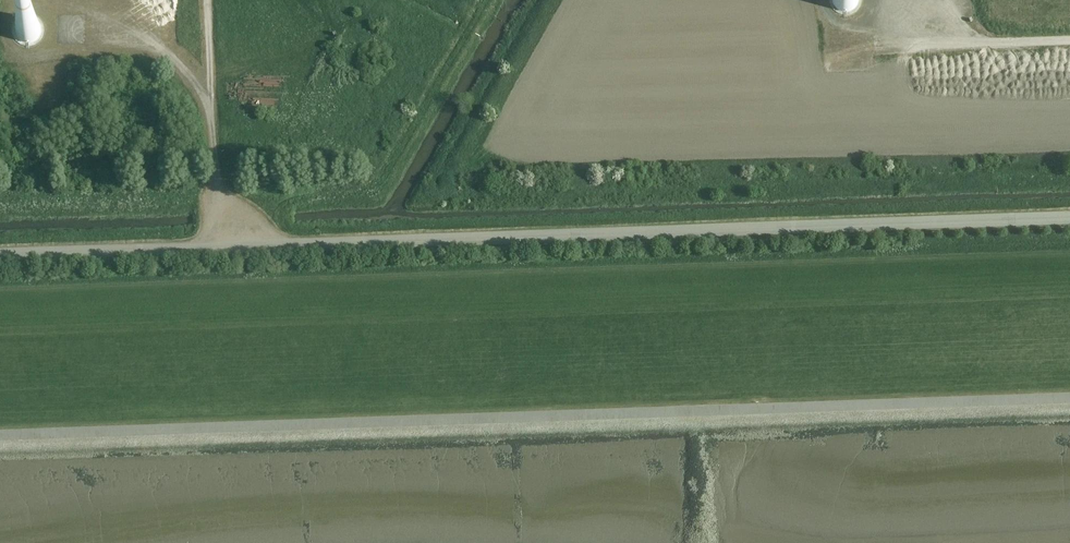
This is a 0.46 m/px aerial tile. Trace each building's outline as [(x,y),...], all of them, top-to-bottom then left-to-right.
[(852,8),(853,0),(837,0),(836,6),(852,8)]
